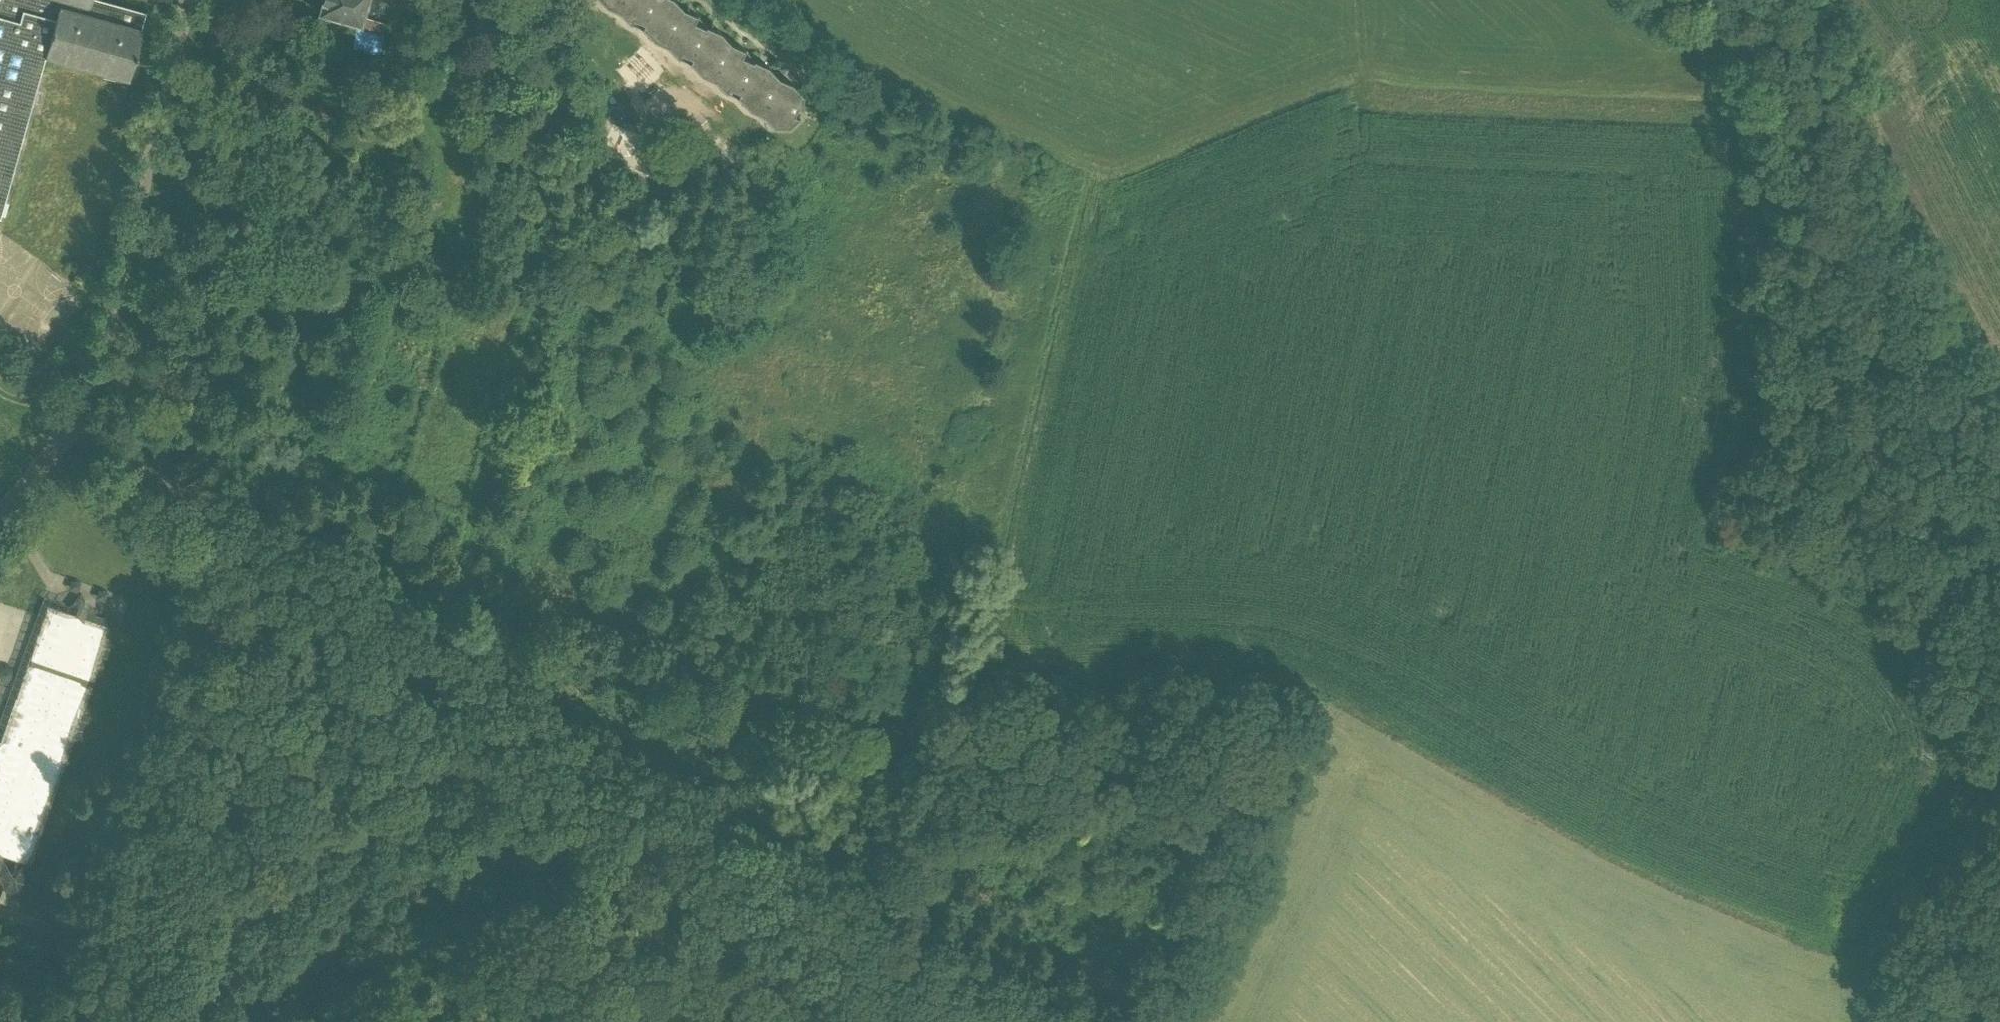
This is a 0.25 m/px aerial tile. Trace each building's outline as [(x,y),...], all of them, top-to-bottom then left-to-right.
[(0,218),(45,57),(129,81),(145,13),(99,0),(0,0),(0,218)] [(388,25),(364,17),(369,0),(324,0),(320,15),(361,27),(361,28),(386,34),(388,25)] [(406,32),(415,2),(410,0),(400,0),(391,28),(406,32)] [(653,40),(666,46),(677,57),(689,62),(701,74),(714,80),(724,91),(734,95),(738,95),(748,109),(761,114),(789,126),(799,116),(798,115),(797,116),(794,114),(798,106),(801,108),(801,109),(803,109),(803,95),(792,83),(779,77),(768,66),(755,60),(744,49),(731,43),(720,31),(706,24),(697,14),(683,8),(675,0),(600,0),(605,5),(619,11),(629,22),(642,28),(653,40)] [(661,78),(650,65),(637,75),(648,88),(661,78)] [(93,682),(112,626),(48,604),(29,660),(1,741),(0,741),(0,854),(31,864),(93,682)]
